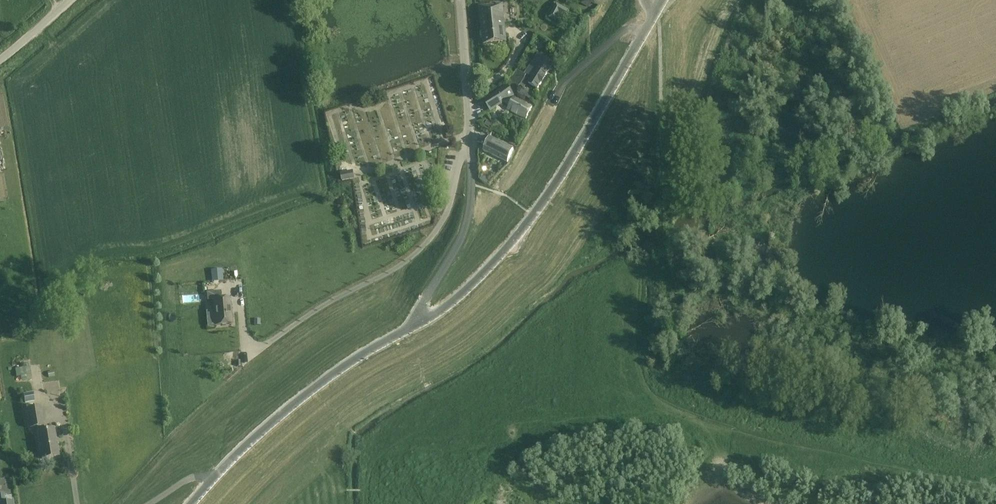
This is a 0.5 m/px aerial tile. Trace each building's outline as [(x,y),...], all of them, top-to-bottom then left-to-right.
[(483,45),(506,43),(503,11),(500,11),(500,5),(479,7),(483,45)] [(530,68),(526,74),(536,81),(538,79),(542,82),(544,78),(553,64),(539,55),(531,69),(530,68)] [(519,73),(513,83),(519,87),(525,77),(519,73)] [(489,111),(502,103),(509,106),(507,109),(526,119),(532,107),(514,97),(513,99),(510,98),(514,95),(507,85),(483,102),(489,111)] [(507,162),(513,149),(482,134),(478,143),(486,147),(484,151),(507,162)] [(342,181),(355,178),(353,170),(340,173),(342,181)] [(221,292),(206,293),(208,301),(213,300),(215,326),(233,324),(230,298),(221,299),(221,292)] [(30,366),(19,369),(21,381),(32,379),(30,366)] [(31,393),(21,396),(24,404),(34,402),(31,393)] [(26,408),(27,412),(30,429),(37,428),(38,432),(42,460),(59,457),(56,443),(59,443),(58,439),(56,439),(54,429),(45,431),(44,427),(45,427),(41,406),(26,408)] [(13,502),(12,502),(11,496),(5,497),(5,495),(0,495),(0,503),(13,503),(13,502)]
